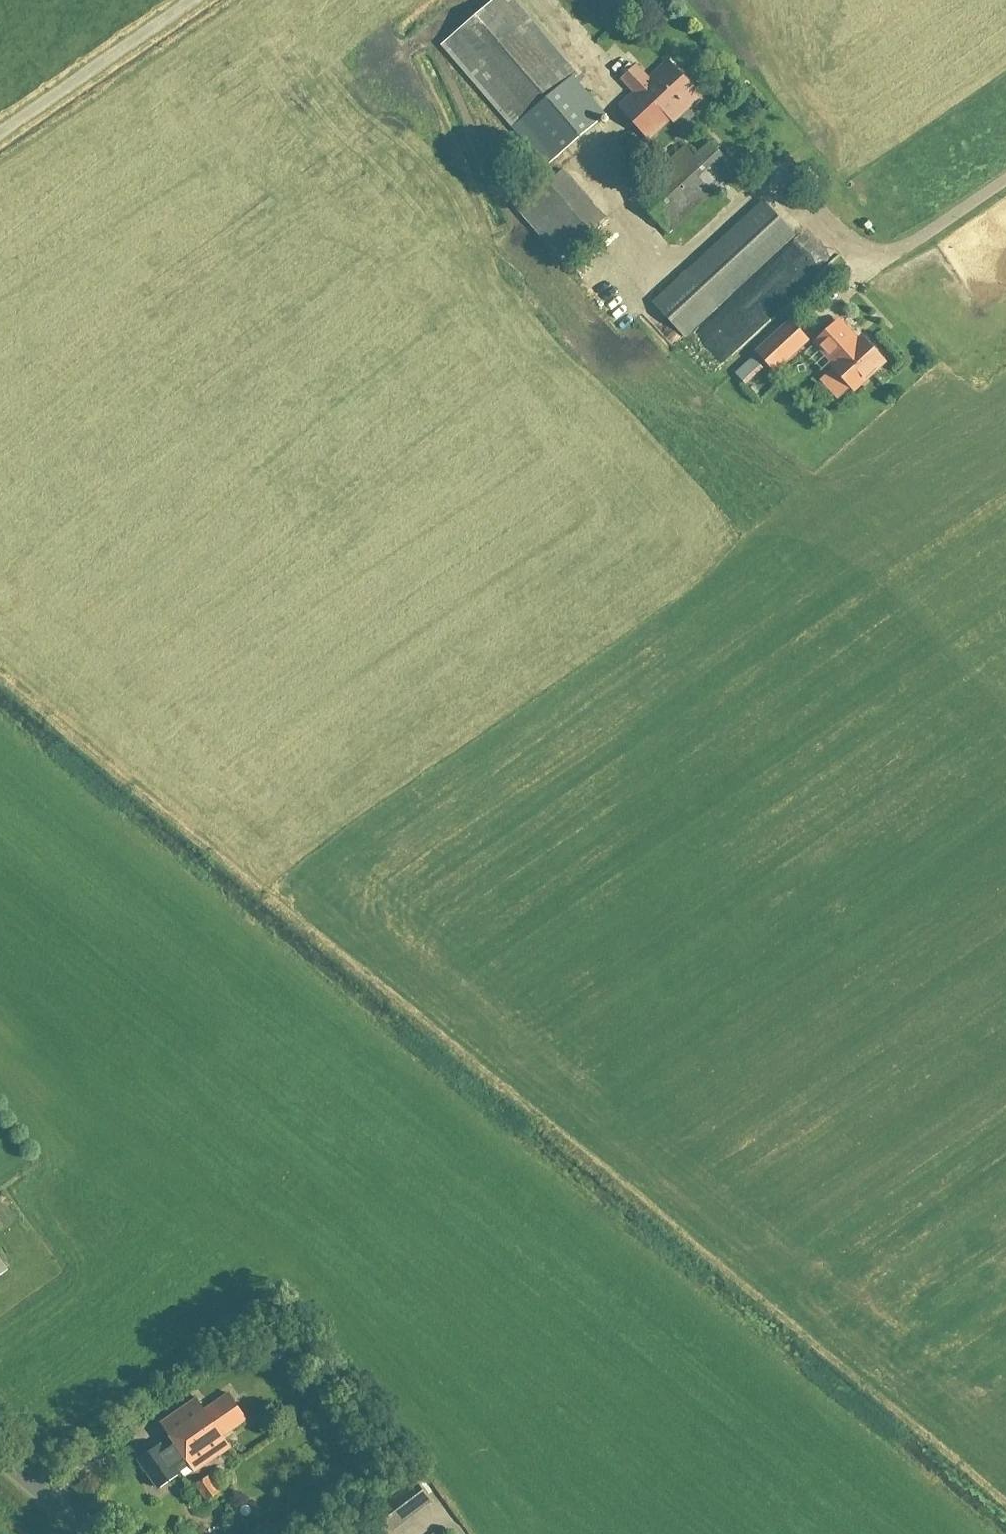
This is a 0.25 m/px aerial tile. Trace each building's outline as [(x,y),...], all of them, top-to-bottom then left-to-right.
[(607,116),(574,78),(577,74),(513,0),(495,0),(444,43),(548,166),(607,116)] [(634,92),(618,108),(648,140),(670,120),(673,123),(701,97),(668,61),(649,79),(637,66),(622,79),(634,92)] [(669,234),(737,172),(710,143),(697,156),(686,144),(632,195),(669,234)] [(558,259),(606,219),(564,170),(517,210),(558,259)] [(684,338),(795,236),(764,202),(653,304),(684,338)] [(780,259),(723,310),(746,335),(803,285),(780,259)] [(691,340),(720,371),(747,346),(718,315),(691,340)] [(755,350),(775,372),(809,340),(790,319),(755,350)] [(884,362),(862,338),(857,342),(838,321),(815,342),(835,363),(831,366),(854,391),(884,362)] [(763,367),(747,382),(758,394),(774,380),(763,367)] [(9,1270),(0,1258),(0,1276),(9,1270)] [(172,1438),(161,1446),(160,1445),(138,1460),(158,1488),(180,1473),(179,1471),(190,1464),(196,1472),(230,1448),(222,1436),(246,1419),(229,1394),(204,1411),(196,1399),(161,1423),(172,1438)] [(206,1503),(221,1492),(209,1475),(195,1485),(206,1503)] [(430,1502),(413,1480),(375,1509),(392,1531),(430,1502)]
